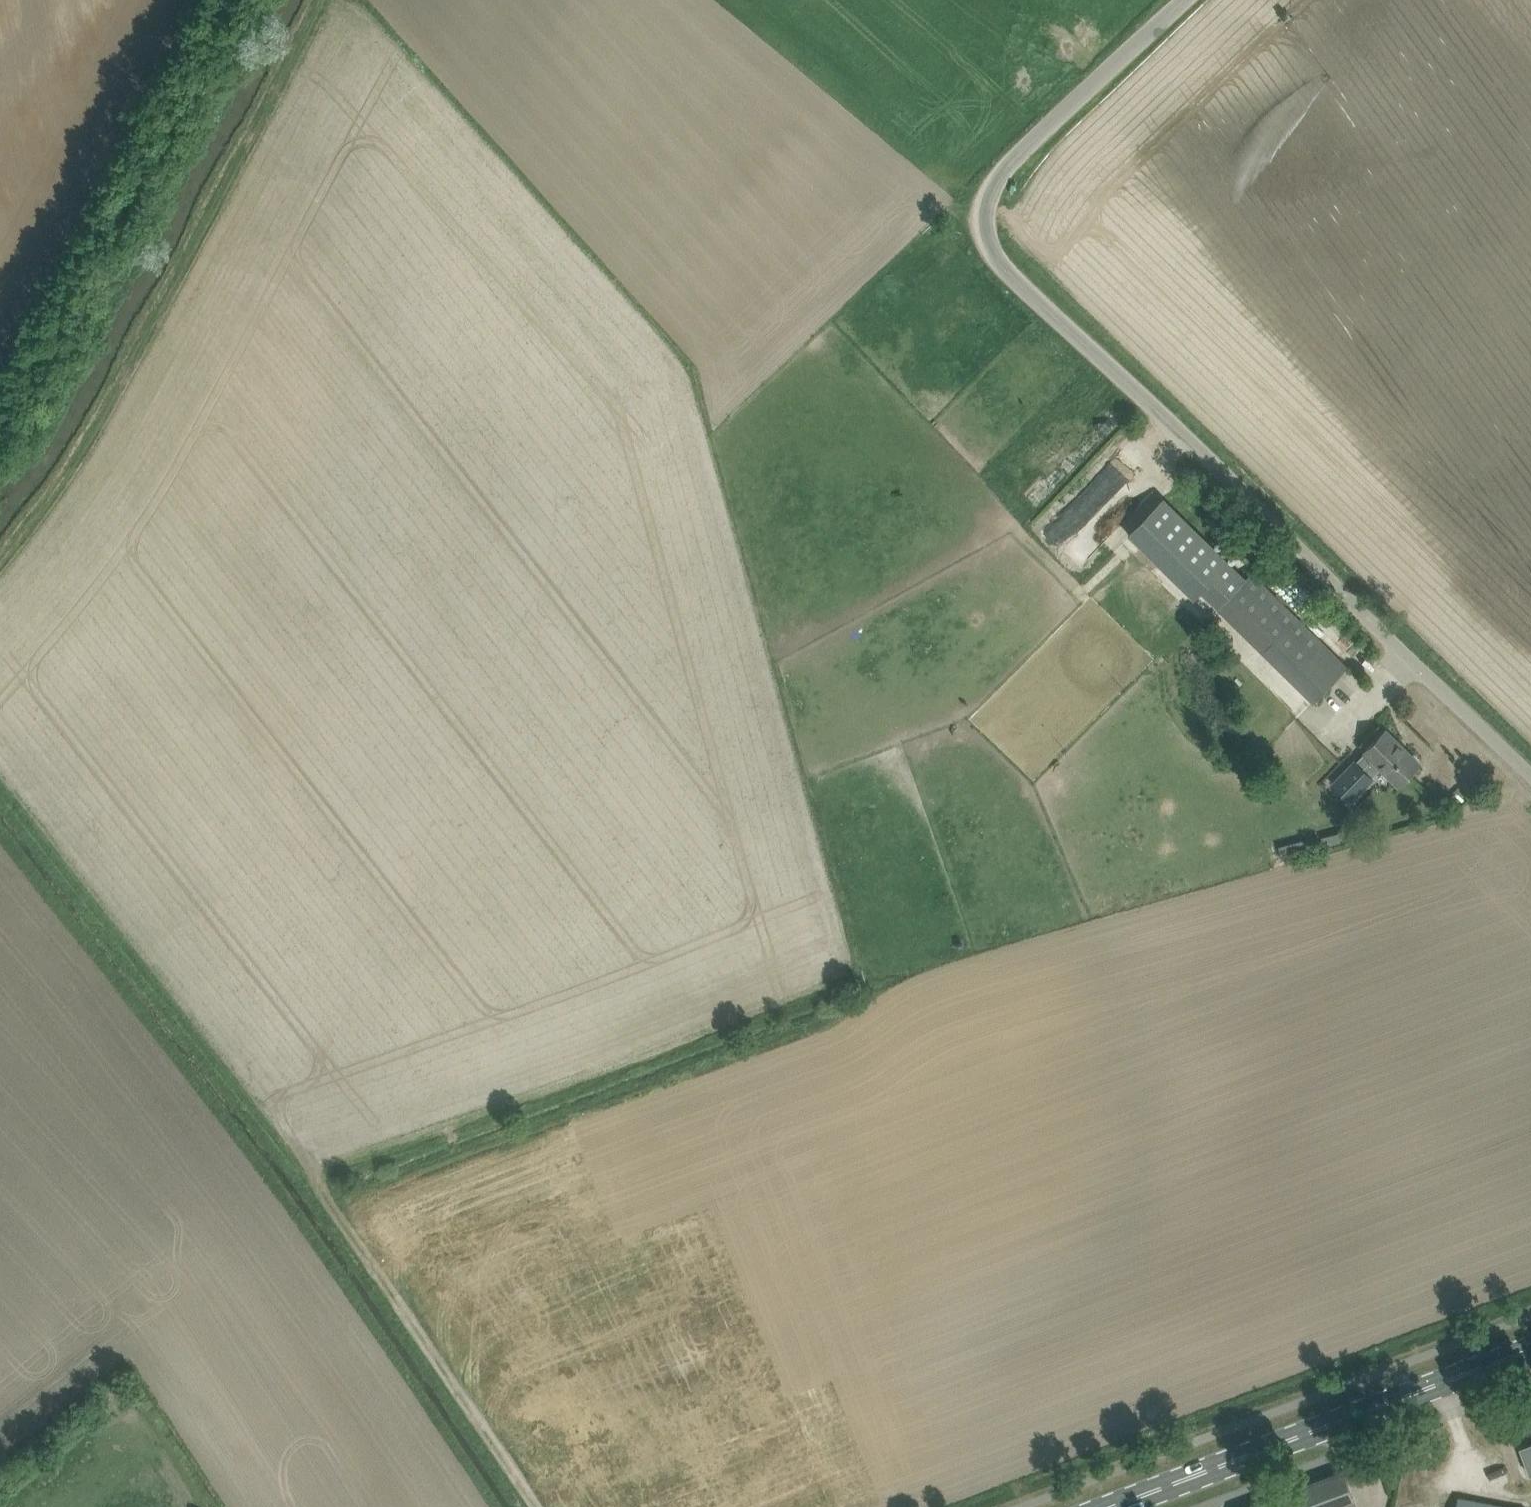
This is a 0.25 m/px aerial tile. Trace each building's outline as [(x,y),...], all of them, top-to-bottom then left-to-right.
[(1246,577),(1230,593),(1219,604),(1218,606),(1313,700),(1348,664),(1297,615),(1252,570),(1246,577)] [(1420,762),(1386,729),(1365,751),(1369,754),(1360,763),(1356,760),(1333,782),(1350,799),(1372,777),(1370,774),(1379,765),(1398,785),(1420,762)] [(1344,1469),(1244,1506),(1358,1506),(1344,1469)] [(1457,1506),(1516,1506),(1459,1496),(1457,1506)]
